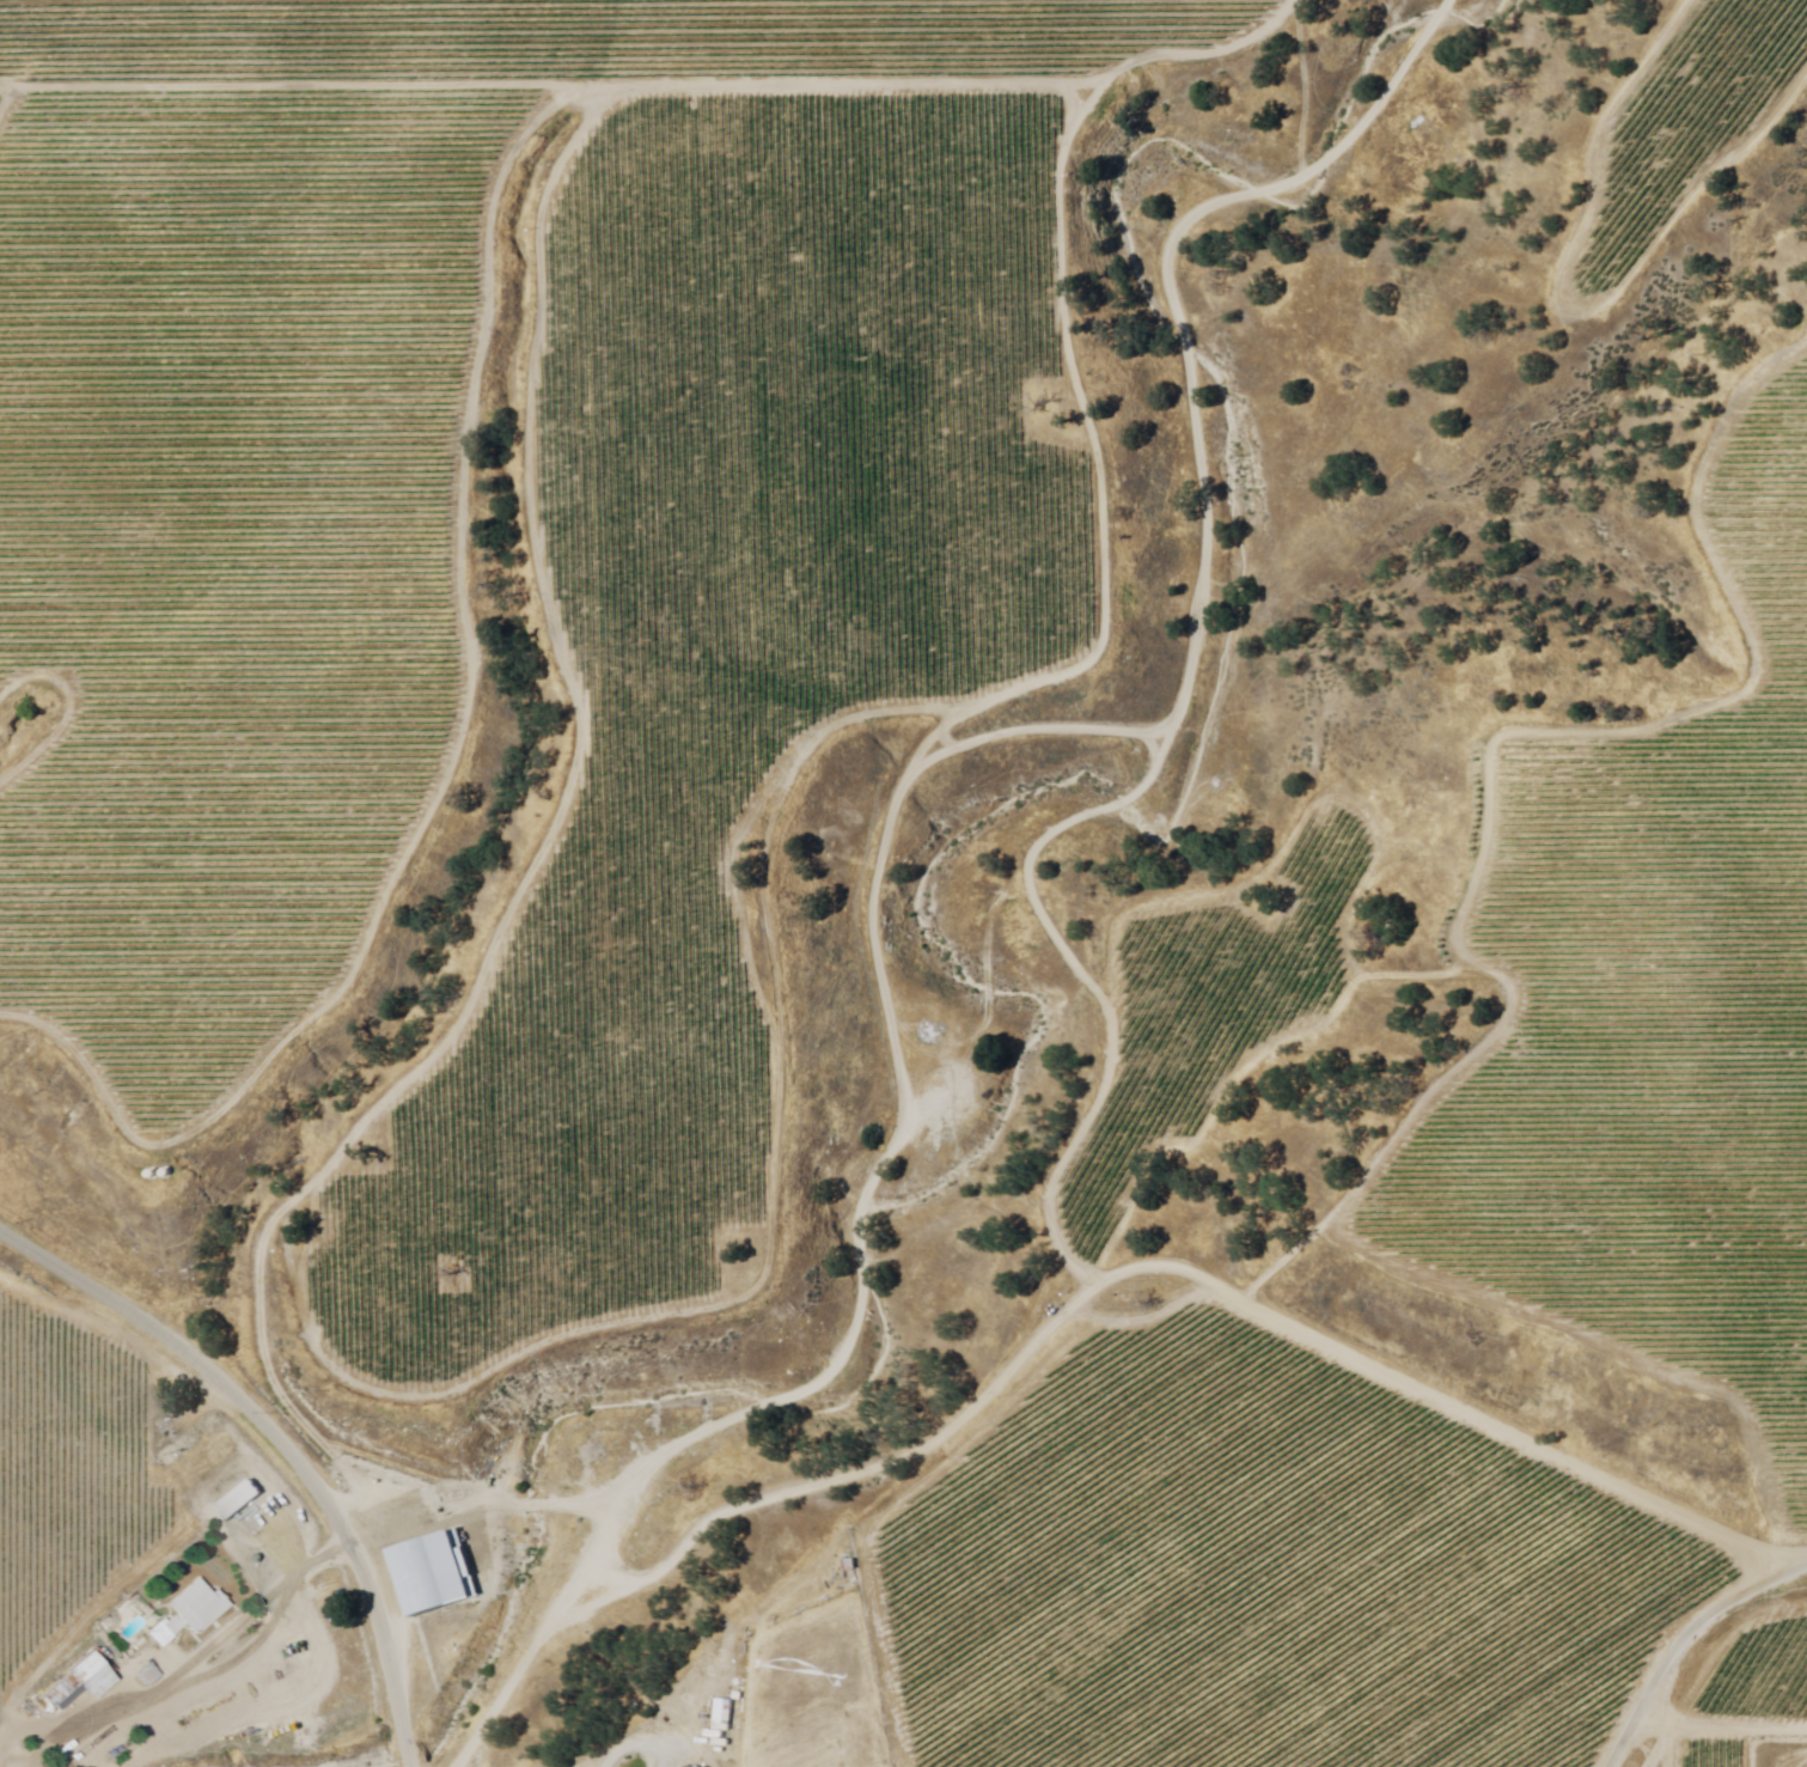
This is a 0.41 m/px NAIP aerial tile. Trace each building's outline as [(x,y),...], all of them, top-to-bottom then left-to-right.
[(390,1550),(413,1619),(482,1596),(459,1528),(390,1550)] [(148,1634),(163,1650),(187,1627),(196,1639),(232,1607),(216,1590),(213,1594),(199,1579),(169,1607),(176,1615),(167,1622),(165,1619),(148,1634)] [(67,1671),(91,1652),(116,1682),(93,1701),(67,1671)] [(138,1675),(151,1664),(161,1676),(147,1688),(138,1675)] [(33,1706),(71,1676),(84,1693),(61,1712),(66,1718),(51,1729),(33,1706)]
